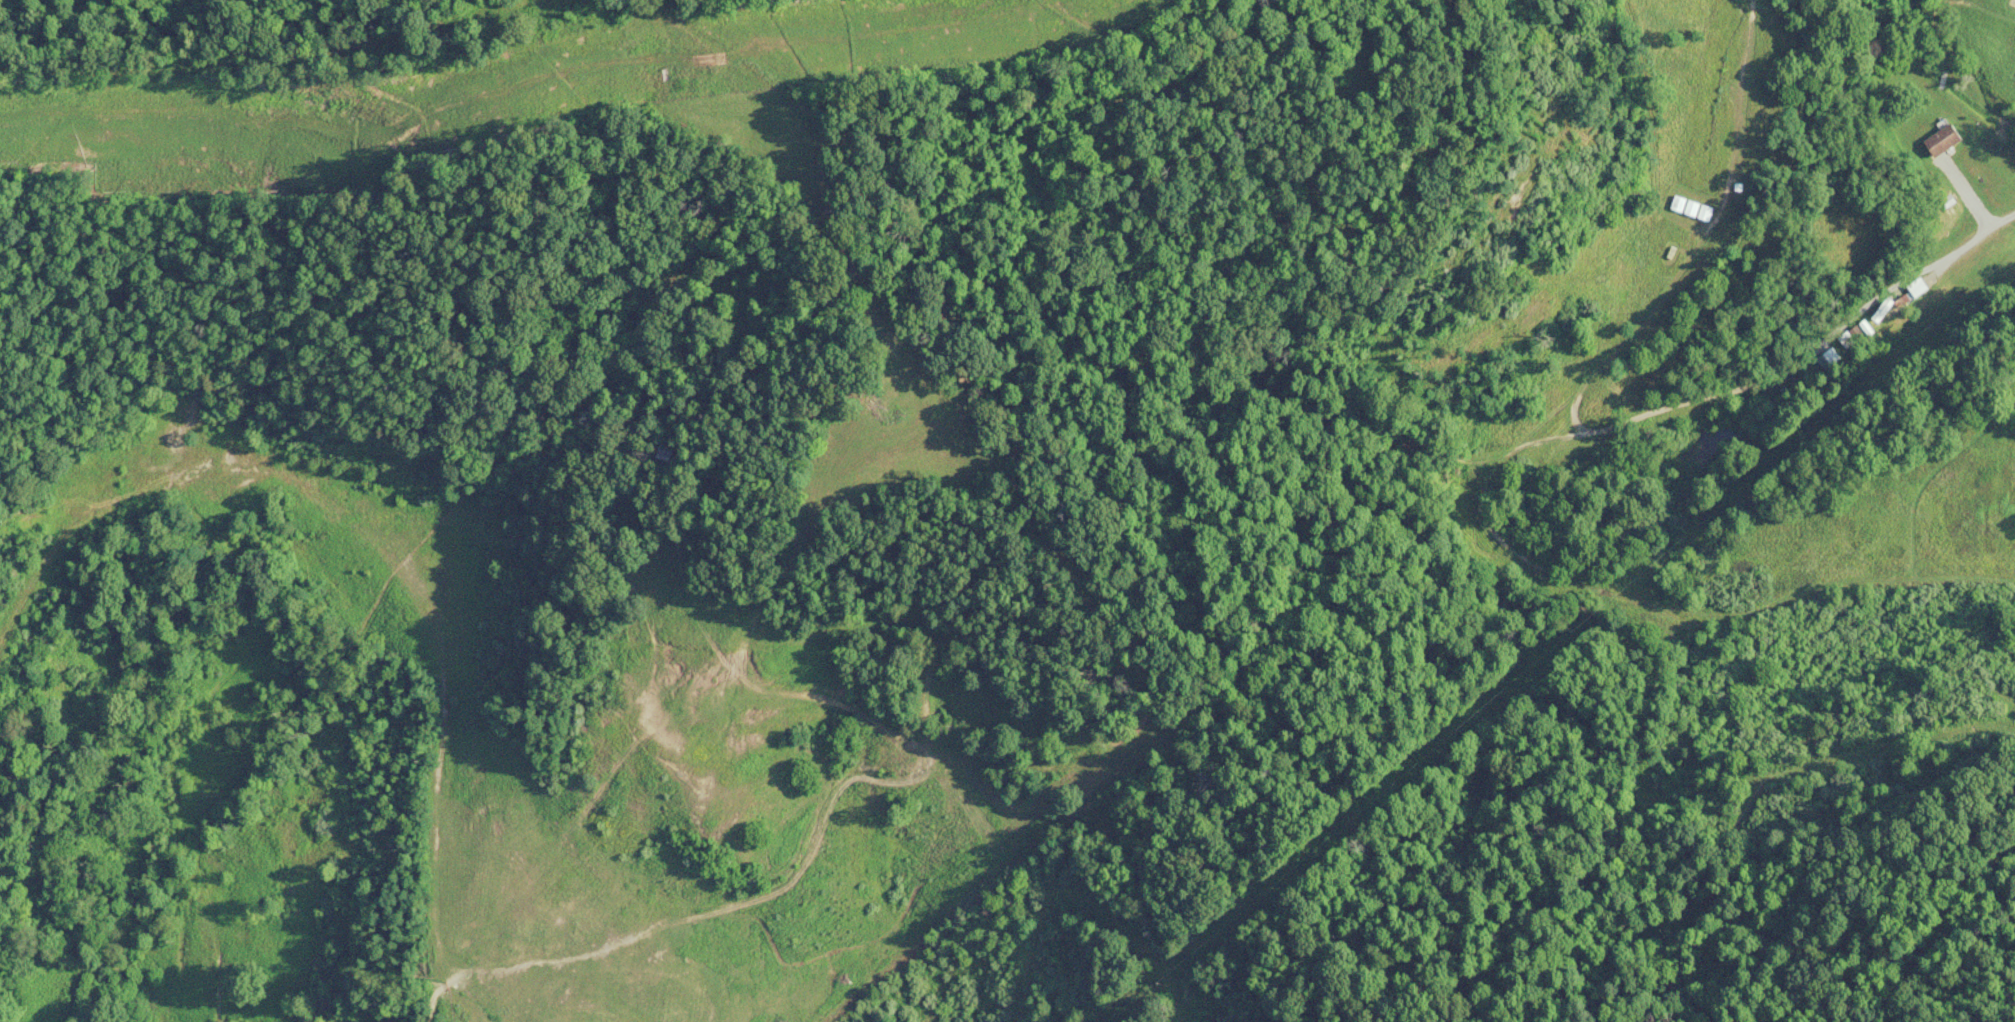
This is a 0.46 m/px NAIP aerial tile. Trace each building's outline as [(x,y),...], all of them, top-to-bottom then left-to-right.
[(1903,299),(1899,294),(1890,300),(1894,305),(1903,299)] [(1836,355),(1826,347),(1820,355),(1830,363),(1836,355)]
